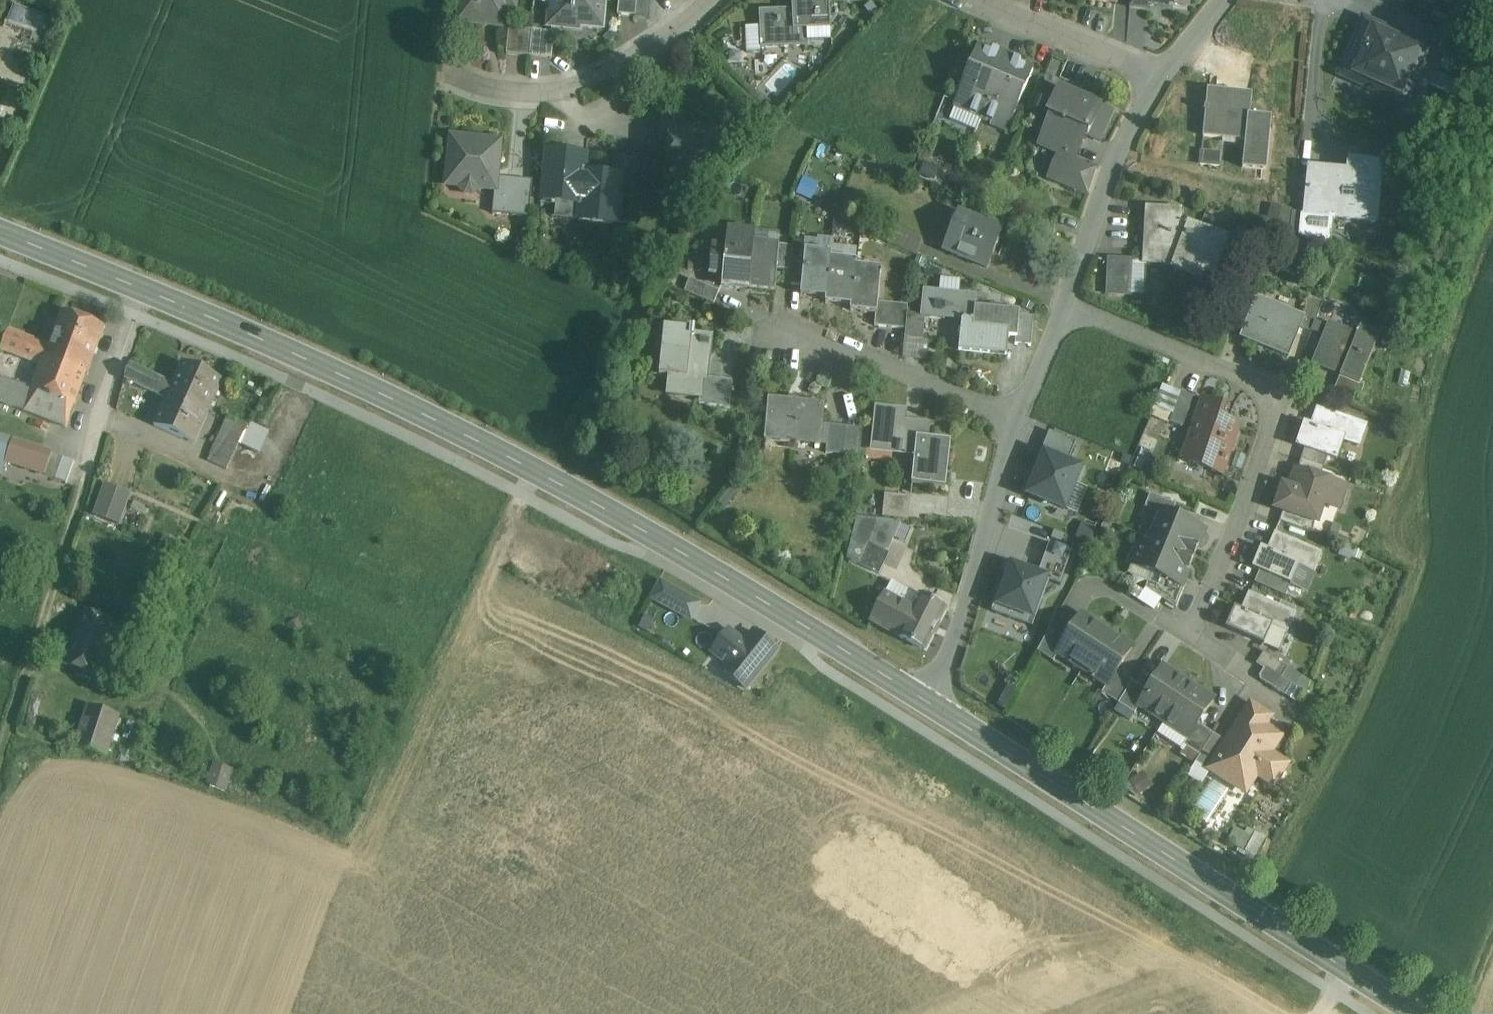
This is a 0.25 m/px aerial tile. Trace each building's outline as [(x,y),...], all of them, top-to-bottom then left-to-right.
[(461,18),(496,21),(497,22),(500,23),(503,22),(504,21),(505,19),(506,17),(506,15),(506,14),(506,12),(505,11),(506,5),(514,6),(514,0),(462,0),(461,18)] [(550,24),(569,26),(569,23),(601,26),(603,1),(606,1),(606,0),(553,0),(550,24)] [(617,14),(636,15),(636,14),(637,0),(618,0),(617,14)] [(636,14),(648,15),(649,0),(637,0),(636,14)] [(760,10),(761,45),(807,44),(807,28),(830,27),(830,8),(815,9),(815,0),(792,0),(792,9),(760,10)] [(815,9),(830,8),(829,0),(815,0),(815,9)] [(1429,46),(1395,31),(1392,38),(1360,24),(1342,64),(1361,73),(1358,80),(1405,101),(1429,46)] [(531,30),(509,27),(506,53),(529,55),(531,30)] [(554,32),(531,30),(529,55),(552,57),(554,32)] [(977,47),(955,102),(969,108),(967,112),(981,117),(1007,55),(993,49),(991,53),(977,47)] [(1021,61),(1007,55),(981,117),(995,123),(996,119),(1010,125),(1033,70),(1019,64),(1021,61)] [(1252,93),(1208,88),(1206,106),(1204,106),(1204,111),(1206,111),(1203,136),(1245,140),(1242,167),(1266,170),(1271,117),(1250,115),(1252,93)] [(1100,106),(1060,89),(1047,119),(1050,120),(1082,133),(1088,135),(1100,106)] [(1082,133),(1050,120),(1039,146),(1058,154),(1071,159),(1072,158),(1082,133)] [(689,130),(671,128),(670,144),(674,147),(673,152),(668,156),(668,163),(671,169),(677,172),(683,170),(688,165),(715,168),(718,133),(713,132),(712,130),(711,129),(702,128),(700,129),(700,131),(689,130)] [(508,177),(497,176),(500,141),(451,136),(446,179),(461,181),(460,187),(465,192),(472,193),(477,189),(478,187),(494,189),(492,212),(504,213),(508,177)] [(1198,147),(1198,163),(1219,164),(1219,148),(1198,147)] [(1097,168),(1072,158),(1071,159),(1058,154),(1048,178),(1088,195),(1097,168)] [(617,175),(577,171),(578,158),(547,155),(543,200),(555,201),(556,198),(581,200),(579,219),(617,223),(620,193),(615,192),(617,175)] [(1382,162),(1349,159),(1348,171),(1310,167),(1305,215),(1376,222),(1382,162)] [(635,163),(618,162),(617,175),(615,192),(620,193),(631,194),(635,163)] [(533,180),(508,177),(504,213),(529,216),(533,180)] [(1227,239),(1179,222),(1180,211),(1147,209),(1145,263),(1162,264),(1211,281),(1227,239)] [(1000,236),(958,219),(960,214),(959,214),(944,250),(988,268),(1003,232),(1002,231),(1000,236)] [(754,233),(730,231),(727,254),(713,252),(711,278),(725,280),(724,291),(749,293),(754,245),(753,245),(754,233)] [(922,242),(894,231),(888,244),(916,256),(922,242)] [(755,234),(754,243),(782,244),(783,235),(755,234)] [(779,248),(754,245),(749,293),(774,295),(777,272),(779,248)] [(793,249),(779,248),(777,272),(791,273),(792,263),(793,249)] [(830,256),(805,253),(803,264),(801,288),(800,298),(826,301),(830,261),(830,256)] [(1134,261),(1108,260),(1107,294),(1133,295),(1134,261)] [(855,263),(830,261),(826,301),(826,305),(851,308),(855,268),(855,263)] [(803,264),(792,263),(791,273),(789,287),(801,288),(803,264)] [(881,271),(855,268),(851,308),(851,313),(875,315),(876,315),(878,304),(881,271)] [(719,294),(689,282),(684,295),(714,307),(719,294)] [(1010,332),(973,328),(973,327),(975,308),(976,297),(924,291),(921,317),(921,318),(925,318),(962,322),(959,353),(1007,357),(1009,338),(1010,332)] [(1323,302),(1309,296),(1301,316),(1304,318),(1301,326),(1312,331),(1323,302)] [(1301,316),(1257,299),(1241,338),(1289,357),(1301,326),(1304,318),(1301,316)] [(892,305),(878,304),(876,315),(875,315),(874,327),(890,329),(892,305)] [(907,306),(892,305),(890,329),(905,330),(907,316),(907,306)] [(1020,312),(975,308),(973,327),(1009,331),(1010,332),(1009,338),(1017,339),(1020,312)] [(43,365),(33,389),(75,405),(104,328),(62,312),(49,347),(43,365)] [(921,317),(907,316),(905,330),(904,339),(923,341),(925,318),(921,318),(921,317)] [(1357,336),(1329,325),(1313,364),(1341,375),(1340,378),(1360,386),(1360,385),(1380,336),(1360,328),(1357,336)] [(49,347),(7,331),(1,349),(43,365),(49,347)] [(690,339),(670,336),(666,378),(670,378),(668,397),(699,400),(700,400),(702,380),(705,359),(709,359),(711,341),(694,339),(695,332),(691,331),(690,339)] [(650,344),(649,361),(658,361),(659,345),(650,344)] [(222,380),(182,362),(172,385),(166,399),(154,425),(194,444),(222,380)] [(172,385),(129,365),(125,379),(166,399),(172,385)] [(33,389),(1,377),(0,380),(0,403),(66,428),(75,405),(33,389)] [(1360,386),(1340,378),(1335,390),(1360,400),(1365,387),(1360,385),(1360,386)] [(732,383),(702,380),(700,400),(699,400),(699,406),(729,409),(732,383)] [(1180,392),(1161,385),(1154,406),(1173,413),(1180,392)] [(1173,413),(1169,422),(1183,427),(1194,397),(1180,392),(1173,413)] [(1225,408),(1194,397),(1183,427),(1192,430),(1186,447),(1206,455),(1202,467),(1223,474),(1240,426),(1221,419),(1225,408)] [(824,405),(768,399),(764,441),(820,446),(824,405)] [(1173,413),(1154,406),(1148,423),(1157,427),(1160,419),(1169,422),(1173,413)] [(906,412),(877,409),(873,449),(898,451),(898,454),(902,455),(902,452),(915,453),(915,457),(912,485),(942,487),(946,442),(929,440),(931,424),(905,421),(906,412)] [(1367,426),(1318,409),(1312,427),(1306,425),(1298,446),(1328,456),(1337,459),(1344,440),(1360,446),(1367,426)] [(228,416),(208,459),(226,467),(238,443),(246,425),(228,416)] [(249,420),(246,425),(238,443),(258,452),(269,429),(249,420)] [(846,428),(828,426),(826,455),(843,456),(846,428)] [(862,430),(846,428),(843,456),(859,458),(862,430)] [(0,438),(0,471),(2,472),(41,485),(45,475),(52,454),(0,438)] [(1328,456),(1306,449),(1302,460),(1324,468),(1328,456)] [(74,462),(52,454),(45,475),(66,483),(74,462)] [(1080,470),(1045,456),(1029,495),(1064,509),(1080,470)] [(1324,468),(1302,460),(1297,471),(1320,479),(1324,468)] [(1297,471),(1290,489),(1284,487),(1277,508),(1308,519),(1316,521),(1323,502),(1338,507),(1345,488),(1320,479),(1297,471)] [(103,481),(97,500),(125,509),(131,491),(103,481)] [(1176,505),(1150,494),(1145,507),(1153,510),(1153,509),(1171,517),(1176,505)] [(885,495),(883,518),(901,520),(909,520),(911,498),(885,495)] [(125,509),(97,500),(92,513),(120,523),(125,509)] [(1171,517),(1153,509),(1153,510),(1153,511),(1159,514),(1150,538),(1143,535),(1142,537),(1194,558),(1199,546),(1197,546),(1204,530),(1171,517)] [(1308,519),(1284,510),(1280,522),(1291,526),(1304,531),(1308,519)] [(901,520),(883,518),(856,515),(846,556),(856,559),(864,543),(870,546),(870,545),(888,553),(901,520)] [(1316,521),(1308,519),(1304,531),(1312,533),(1316,521)] [(1280,522),(1267,550),(1261,548),(1253,568),(1260,571),(1291,584),(1299,565),(1314,572),(1322,553),(1286,537),(1291,526),(1280,522)] [(1194,558),(1142,537),(1130,565),(1161,578),(1181,586),(1181,585),(1187,570),(1189,571),(1194,558)] [(854,562),(860,565),(870,546),(864,543),(856,559),(854,562)] [(890,554),(888,553),(870,545),(870,546),(860,565),(880,575),(890,554)] [(1049,581),(1024,572),(1026,567),(1007,560),(1003,572),(1006,573),(991,612),(1014,620),(1033,627),(1049,581)] [(1291,584),(1260,571),(1255,583),(1286,596),(1291,584)] [(1181,586),(1161,578),(1158,586),(1148,582),(1145,588),(1146,589),(1162,599),(1176,608),(1185,586),(1181,585),(1181,586)] [(945,609),(920,596),(892,581),(885,593),(914,609),(900,636),(900,637),(925,650),(945,609)] [(691,619),(699,603),(660,583),(652,598),(691,619)] [(1162,599),(1146,589),(1138,600),(1154,611),(1162,599)] [(885,593),(884,593),(870,620),(900,637),(900,636),(914,609),(885,593)] [(1296,614),(1249,594),(1241,611),(1236,609),(1227,629),(1265,646),(1273,626),(1288,633),(1296,614)] [(116,622),(84,610),(64,660),(96,673),(116,622)] [(1107,632),(1081,616),(1066,640),(1058,653),(1059,654),(1083,669),(1107,632)] [(1050,629),(1037,652),(1053,662),(1059,654),(1058,653),(1066,640),(1050,629)] [(723,670),(747,689),(778,650),(754,631),(745,642),(729,630),(712,651),(727,664),(723,670)] [(1132,649),(1107,632),(1083,669),(1107,685),(1108,686),(1117,672),(1132,649)] [(1288,668),(1264,653),(1257,663),(1267,670),(1281,678),(1288,668)] [(1188,685),(1163,669),(1148,692),(1139,706),(1140,706),(1164,722),(1188,685)] [(1281,678),(1267,670),(1260,680),(1284,696),(1291,685),(1281,678)] [(1132,682),(1117,672),(1108,686),(1107,685),(1102,693),(1118,704),(1132,682)] [(1148,692),(1132,682),(1118,704),(1135,715),(1140,706),(1139,706),(1148,692)] [(1213,701),(1188,685),(1164,722),(1189,737),(1190,738),(1198,725),(1213,701)] [(117,711),(88,703),(76,745),(105,753),(117,711)] [(1270,718),(1251,706),(1227,743),(1224,749),(1225,749),(1216,763),(1250,785),(1257,775),(1270,784),(1277,780),(1283,771),(1283,763),(1270,755),(1280,738),(1279,737),(1277,740),(1262,731),(1270,718)] [(1214,735),(1198,725),(1190,738),(1189,737),(1183,746),(1200,756),(1214,735)] [(1200,756),(1195,763),(1210,772),(1216,763),(1225,749),(1224,749),(1227,743),(1214,735),(1200,756)] [(231,770),(214,764),(208,782),(225,787),(231,770)] [(1140,792),(1152,782),(1144,773),(1132,783),(1140,792)] [(1251,857),(1262,840),(1239,824),(1227,842),(1251,857)]
